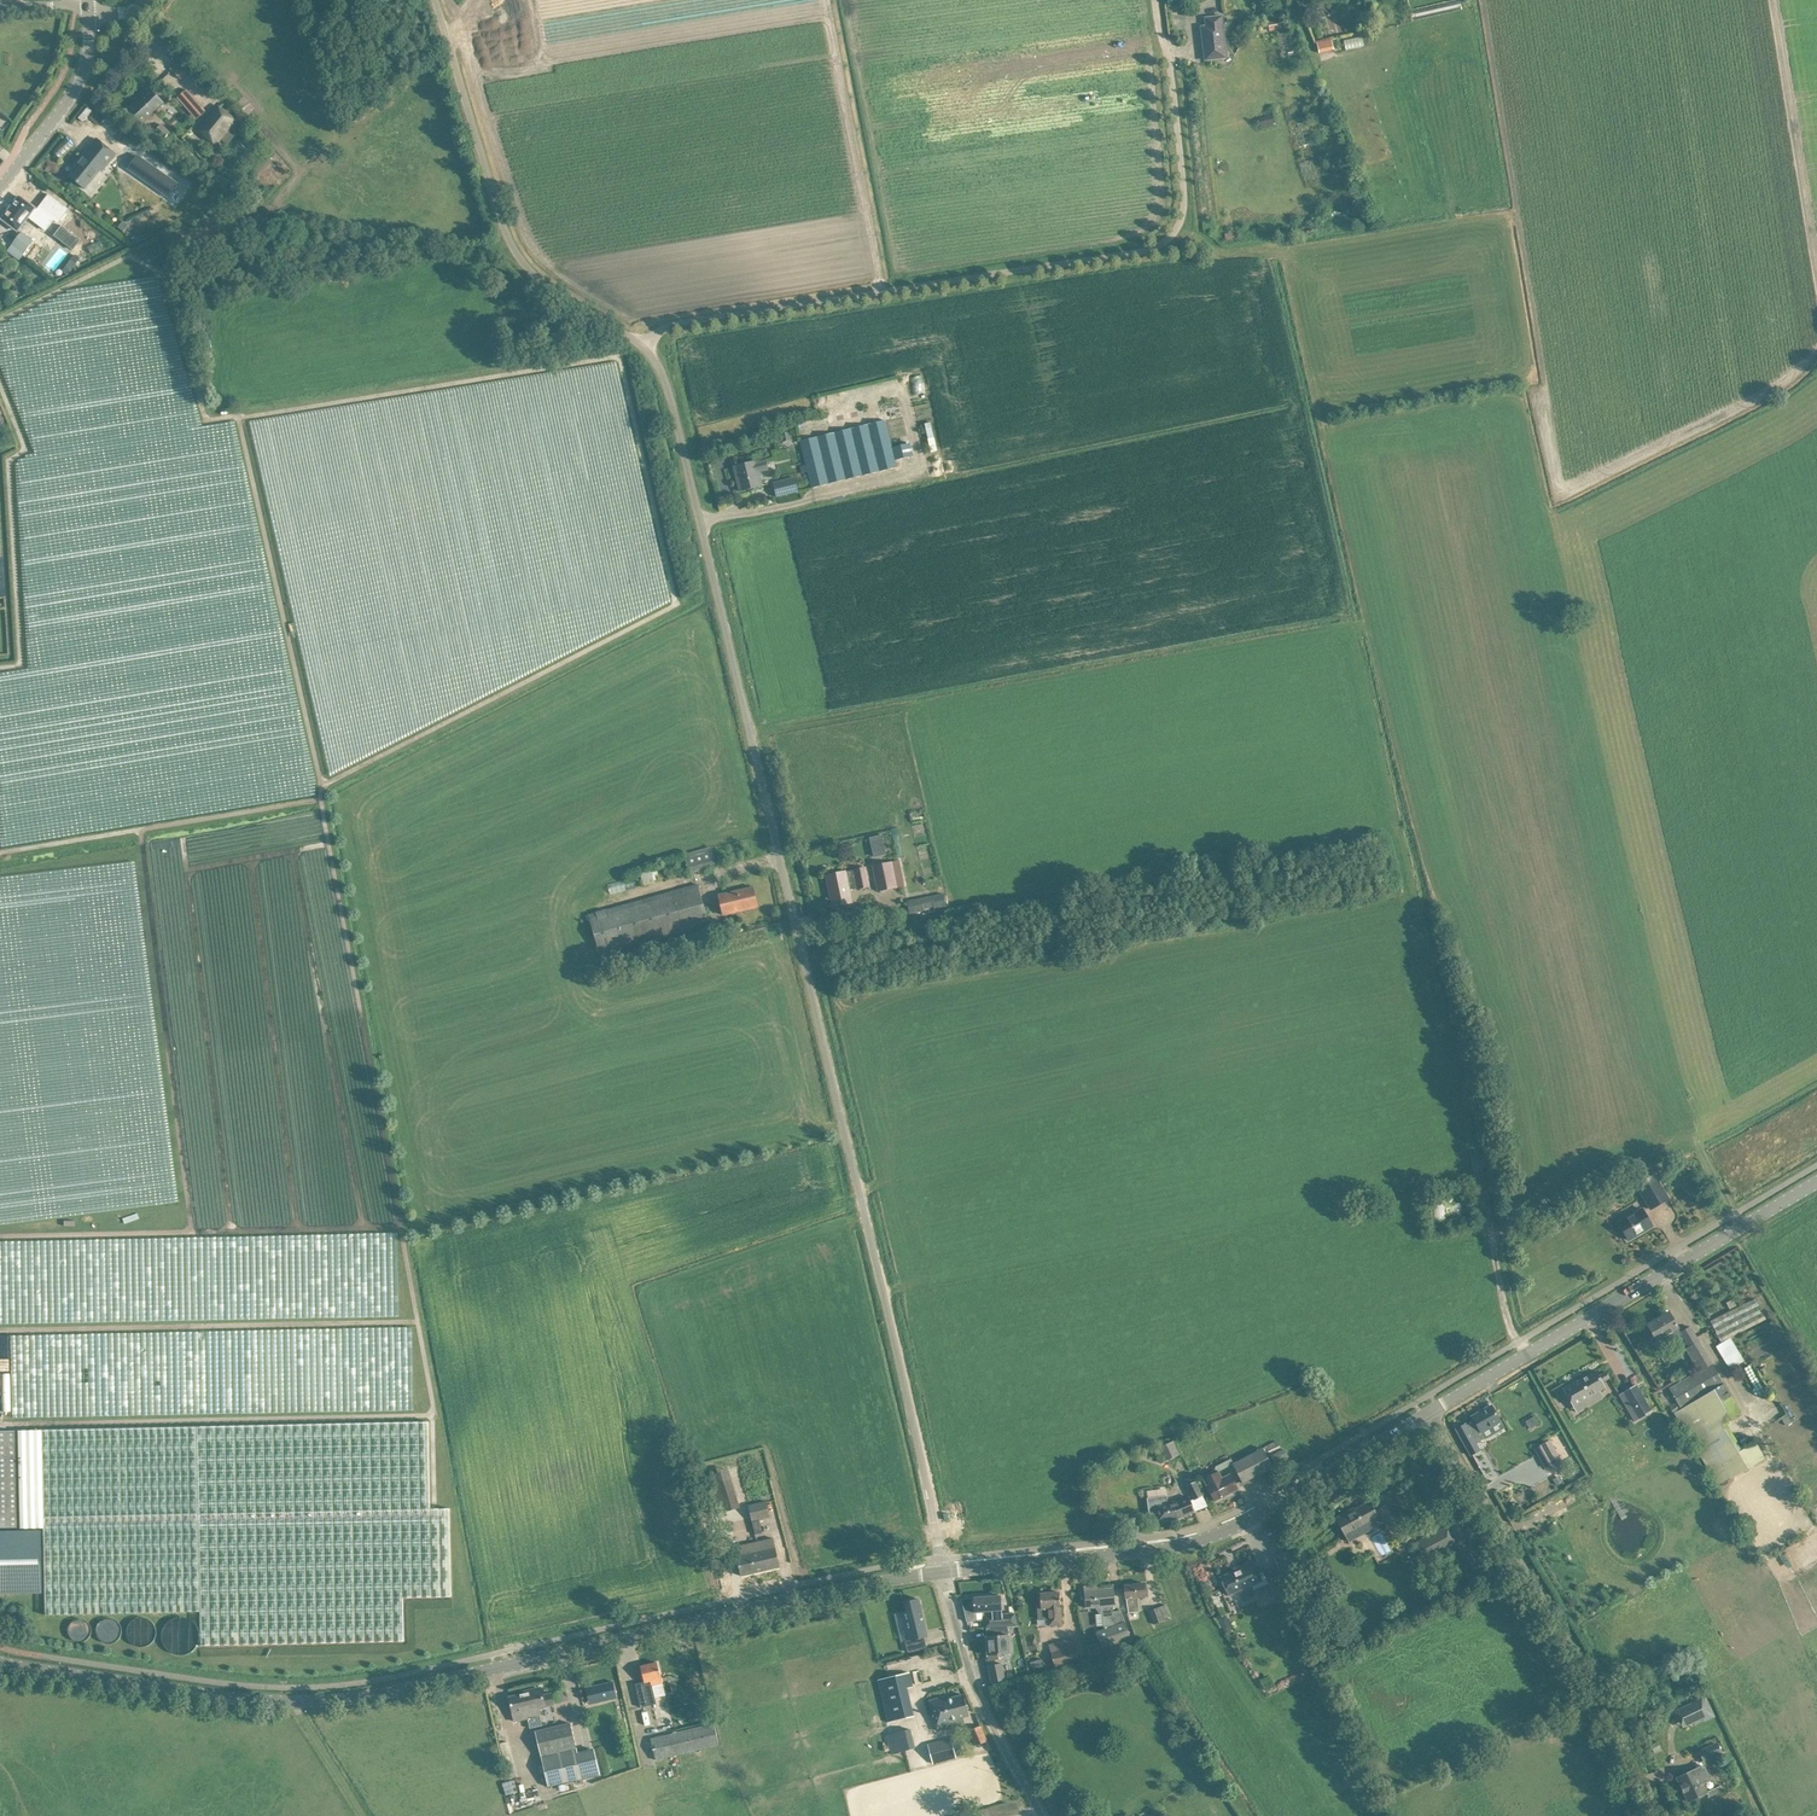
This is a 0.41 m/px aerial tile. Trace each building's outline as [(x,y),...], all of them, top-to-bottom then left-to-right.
[(1206,60),(1218,58),(1226,57),(1221,17),(1206,19),(1207,27),(1202,27),(1206,60)] [(1332,40),(1317,43),(1319,53),(1334,50),(1332,40)] [(181,79),(194,67),(185,57),(172,69),(181,79)] [(164,103),(151,89),(127,112),(141,126),(164,103)] [(196,120),(207,110),(187,89),(176,98),(196,120)] [(238,120),(219,104),(197,131),(216,147),(238,120)] [(1274,115),(1259,119),(1261,126),(1276,122),(1274,115)] [(1301,120),(1302,136),(1314,135),(1313,120),(1301,120)] [(156,123),(153,127),(157,130),(154,133),(163,141),(171,131),(162,123),(160,126),(156,123)] [(137,137),(133,141),(142,149),(146,145),(137,137)] [(97,139),(67,175),(85,189),(93,180),(94,182),(117,155),(97,139)] [(137,156),(128,169),(169,198),(179,184),(137,156)] [(20,197),(3,219),(12,226),(15,228),(25,214),(45,230),(53,219),(58,223),(68,209),(49,194),(39,208),(37,210),(29,204),(20,197)] [(208,200),(206,207),(218,211),(220,204),(208,200)] [(146,230),(163,224),(158,210),(141,216),(146,230)] [(123,221),(118,227),(118,228),(124,232),(129,225),(123,221)] [(100,222),(95,229),(117,244),(122,238),(100,222)] [(81,239),(63,225),(55,236),(73,249),(81,239)] [(34,241),(24,233),(21,231),(7,251),(20,260),(34,241)] [(80,258),(75,254),(72,259),(77,263),(80,258)] [(67,265),(62,271),(67,275),(72,268),(67,265)] [(929,372),(916,371),(916,390),(929,391),(929,372)] [(940,449),(947,447),(940,418),(933,420),(940,449)] [(800,441),(809,476),(812,488),(897,467),(895,460),(913,456),(910,443),(892,447),(885,420),(800,441)] [(790,432),(779,434),(781,442),(792,440),(790,432)] [(738,483),(740,491),(762,486),(759,472),(768,469),(766,461),(757,463),(757,461),(734,467),(736,475),(740,474),(741,480),(738,483)] [(774,483),(774,485),(777,497),(798,492),(795,478),(774,483)] [(887,854),(882,835),(870,838),(874,857),(887,854)] [(685,854),(690,872),(717,865),(711,847),(685,854)] [(900,860),(873,865),(878,891),(905,886),(900,860)] [(826,875),(833,906),(840,905),(841,906),(843,905),(842,904),(853,902),(850,890),(859,888),(859,889),(871,886),(867,867),(826,875)] [(589,915),(600,954),(709,923),(698,883),(589,915)] [(719,895),(723,915),(758,907),(753,887),(719,895)] [(944,894),(907,901),(909,913),(924,910),(924,909),(934,907),(934,909),(946,907),(944,894)] [(1653,1173),(1636,1183),(1650,1208),(1668,1198),(1653,1173)] [(1619,1223),(1622,1229),(1628,1239),(1652,1225),(1643,1209),(1619,1223)] [(1721,1342),(1766,1319),(1755,1298),(1710,1321),(1721,1342)] [(1733,1299),(1726,1302),(1729,1309),(1736,1305),(1733,1299)] [(1673,1332),(1678,1329),(1678,1328),(1669,1312),(1647,1324),(1660,1347),(1677,1338),(1673,1332)] [(1681,1333),(1680,1333),(1681,1335),(1688,1347),(1685,1349),(1696,1366),(1709,1358),(1691,1327),(1681,1333)] [(1738,1365),(1753,1357),(1739,1333),(1724,1342),(1738,1365)] [(1751,1365),(1759,1377),(1767,1372),(1759,1360),(1751,1365)] [(1698,1370),(1669,1388),(1681,1409),(1674,1413),(1717,1485),(1729,1478),(1720,1462),(1742,1450),(1725,1422),(1742,1413),(1711,1362),(1698,1370)] [(1602,1382),(1610,1378),(1606,1371),(1599,1376),(1596,1370),(1576,1382),(1575,1381),(1563,1388),(1574,1408),(1583,1402),(1583,1401),(1606,1387),(1602,1382)] [(1636,1385),(1619,1395),(1629,1410),(1635,1420),(1651,1410),(1645,1400),(1636,1385)] [(1491,1404),(1471,1415),(1474,1420),(1466,1425),(1465,1424),(1456,1429),(1470,1455),(1480,1449),(1476,1443),(1485,1438),(1482,1431),(1500,1421),(1491,1404)] [(196,1426),(42,1430),(18,1431),(0,1431),(0,1527),(44,1526),(46,1614),(200,1610),(201,1645),(404,1641),(403,1598),(452,1597),(450,1508),(438,1509),(431,1509),(429,1421),(196,1426)] [(1165,1460),(1180,1453),(1173,1440),(1159,1448),(1165,1460)] [(1273,1467),(1266,1454),(1280,1447),(1277,1441),(1233,1464),(1243,1483),(1273,1467)] [(1284,1448),(1271,1455),(1275,1463),(1288,1456),(1284,1448)] [(1531,1455),(1538,1474),(1557,1467),(1549,1448),(1531,1455)] [(728,1469),(701,1477),(713,1514),(740,1507),(728,1469)] [(1204,1479),(1209,1490),(1215,1501),(1238,1489),(1230,1474),(1222,1478),(1218,1472),(1204,1479)] [(1194,1474),(1186,1478),(1188,1485),(1186,1486),(1193,1500),(1203,1497),(1194,1474)] [(1559,1475),(1553,1479),(1556,1485),(1563,1481),(1559,1475)] [(1802,1476),(1795,1480),(1794,1481),(1797,1486),(1805,1481),(1802,1476)] [(1399,1485),(1385,1493),(1389,1501),(1403,1493),(1399,1485)] [(1174,1501),(1168,1502),(1167,1495),(1147,1498),(1149,1515),(1157,1514),(1158,1521),(1177,1518),(1195,1511),(1189,1495),(1174,1501)] [(748,1504),(752,1520),(770,1517),(766,1500),(748,1504)] [(1368,1524),(1379,1518),(1369,1501),(1351,1512),(1350,1510),(1336,1518),(1346,1536),(1368,1524)] [(1416,1547),(1410,1550),(1417,1564),(1423,1560),(1452,1545),(1457,1543),(1454,1537),(1452,1538),(1448,1531),(1450,1530),(1447,1524),(1413,1541),(1416,1547)] [(1378,1529),(1387,1551),(1398,1547),(1389,1525),(1378,1529)] [(42,1593),(41,1530),(0,1531),(0,1594),(42,1593)] [(741,1576),(763,1570),(780,1567),(774,1538),(757,1542),(739,1546),(741,1555),(736,1556),(738,1564),(741,1576)] [(1254,1590),(1269,1584),(1269,1586),(1279,1582),(1272,1566),(1263,1570),(1264,1572),(1259,1574),(1253,1561),(1240,1566),(1241,1568),(1221,1577),(1222,1579),(1220,1581),(1222,1585),(1224,1585),(1228,1595),(1252,1585),(1254,1590)] [(1493,1575),(1488,1566),(1475,1574),(1479,1583),(1493,1575)] [(1125,1585),(1126,1597),(1128,1613),(1139,1611),(1138,1597),(1146,1596),(1144,1583),(1125,1585)] [(1100,1614),(1103,1613),(1104,1630),(1097,1632),(1101,1644),(1129,1634),(1121,1610),(1113,1611),(1113,1605),(1115,1605),(1113,1588),(1095,1590),(1095,1586),(1084,1587),(1086,1608),(1096,1607),(1096,1609),(1100,1614)] [(1040,1593),(1041,1608),(1038,1608),(1039,1620),(1048,1619),(1054,1618),(1055,1625),(1062,1624),(1060,1592),(1040,1593)] [(987,1629),(993,1628),(1008,1627),(1018,1626),(1015,1613),(1002,1614),(1001,1596),(981,1597),(981,1596),(975,1596),(975,1597),(973,1597),(974,1612),(984,1612),(986,1629),(987,1629)] [(908,1611),(904,1611),(911,1640),(906,1641),(909,1651),(926,1647),(924,1637),(927,1637),(922,1617),(923,1617),(918,1599),(906,1602),(908,1611)] [(1149,1610),(1155,1624),(1171,1618),(1166,1604),(1149,1610)] [(1232,1627),(1240,1623),(1234,1611),(1226,1615),(1232,1627)] [(1226,1623),(1221,1625),(1225,1632),(1232,1628),(1230,1624),(1226,1623)] [(1010,1650),(1008,1627),(993,1628),(987,1629),(987,1636),(986,1636),(987,1655),(998,1655),(1000,1655),(1000,1654),(1006,1654),(1010,1650)] [(1097,1644),(1087,1647),(1090,1656),(1100,1652),(1097,1644)] [(1080,1659),(1076,1647),(1050,1655),(1055,1668),(1080,1659)] [(1050,1654),(1038,1657),(1040,1664),(1051,1661),(1050,1654)] [(1313,1662),(1312,1667),(1314,1671),(1318,1671),(1321,1669),(1322,1663),(1319,1660),(1316,1660),(1313,1662)] [(635,1684),(638,1695),(641,1707),(657,1703),(652,1685),(663,1683),(661,1674),(658,1662),(641,1666),(645,1681),(635,1684)] [(992,1682),(1005,1680),(1002,1663),(988,1666),(992,1682)] [(910,1672),(878,1680),(889,1721),(914,1715),(907,1688),(914,1686),(912,1680),(910,1672)] [(591,1704),(617,1698),(613,1681),(587,1687),(591,1704)] [(528,1718),(530,1728),(542,1725),(540,1715),(541,1715),(539,1707),(546,1705),(546,1707),(555,1704),(552,1691),(543,1694),(542,1689),(523,1694),(529,1718),(528,1718)] [(509,1697),(515,1721),(528,1718),(529,1718),(523,1694),(509,1697)] [(931,1700),(938,1728),(957,1724),(955,1716),(968,1713),(964,1695),(951,1698),(951,1697),(945,1698),(945,1697),(931,1700)] [(1713,1712),(1706,1696),(1680,1708),(1687,1724),(1713,1712)] [(666,1718),(677,1715),(674,1702),(663,1705),(666,1718)] [(616,1714),(616,1722),(625,1722),(625,1714),(616,1714)] [(577,1752),(571,1722),(535,1730),(549,1785),(600,1774),(594,1748),(577,1752)] [(661,1735),(651,1738),(656,1760),(679,1754),(689,1752),(720,1745),(714,1723),(673,1733),(661,1735)] [(968,1730),(974,1746),(976,1746),(987,1741),(980,1725),(969,1730),(968,1730)] [(909,1728),(887,1734),(892,1753),(914,1748),(909,1728)] [(933,1764),(956,1757),(951,1737),(928,1744),(933,1764)] [(1722,1752),(1717,1742),(1700,1751),(1704,1760),(1722,1752)] [(1688,1773),(1677,1778),(1688,1801),(1699,1796),(1704,1793),(1706,1792),(1707,1792),(1706,1791),(1703,1783),(1709,1780),(1702,1766),(1693,1770),(1688,1773)]
